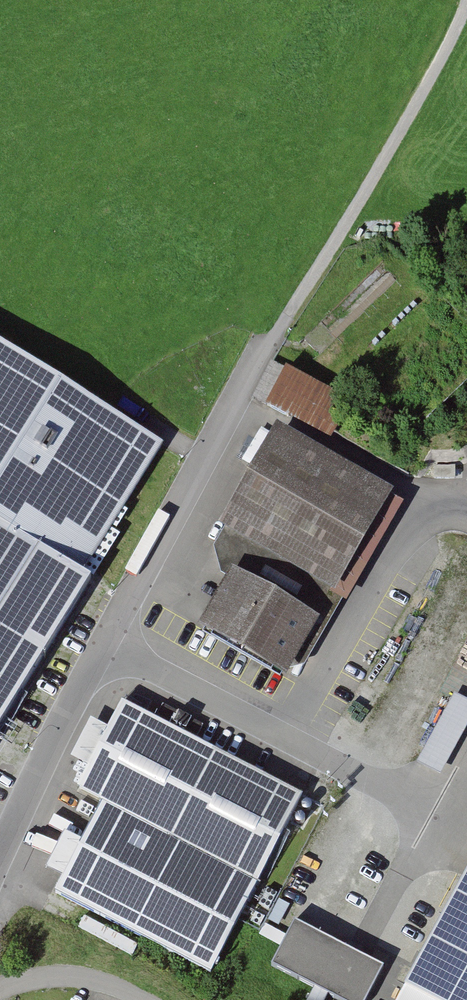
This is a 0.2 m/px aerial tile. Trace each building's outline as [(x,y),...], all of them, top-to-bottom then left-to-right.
[(0,347),(0,734),(91,587),(81,580),(163,448),(0,347)] [(272,362),(256,399),(267,404),(283,367),(272,362)] [(243,582),(219,625),(309,678),(410,495),(298,422),(222,549),(231,577),(243,582)] [(421,764),(446,775),(466,726),(466,698),(452,692),(421,764)] [(303,800),(122,706),(77,794),(102,807),(54,897),(210,978),(303,800)] [(65,876),(79,838),(63,831),(48,870),(65,876)] [(405,986),(397,999),(466,999),(466,873),(405,986)] [(295,923),(271,967),(333,999),(368,999),(384,970),(295,923)]
